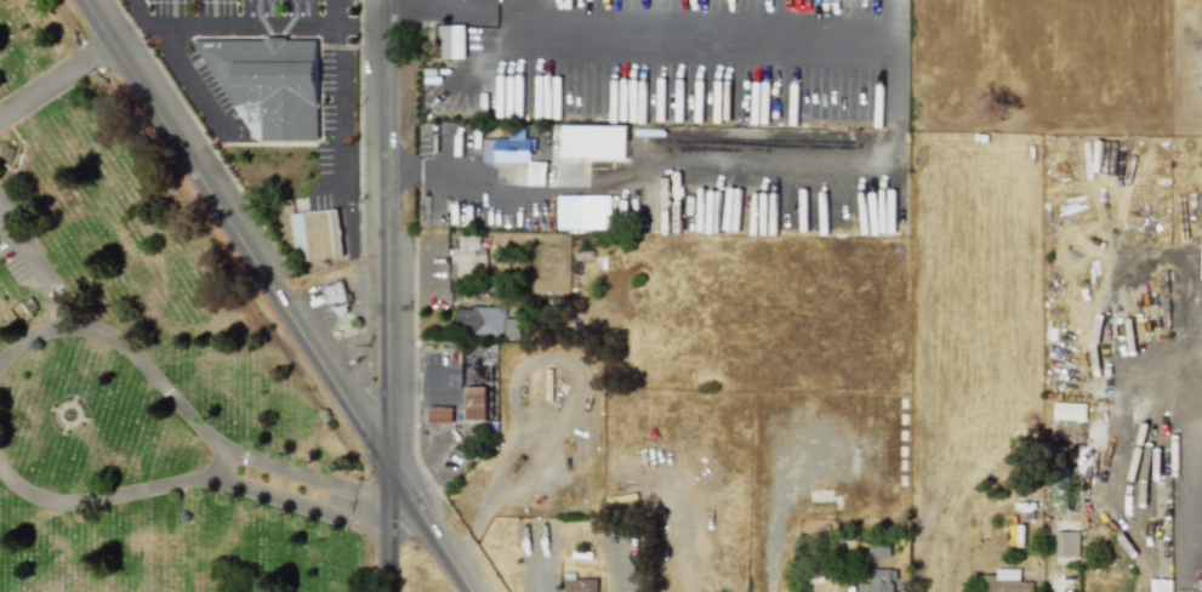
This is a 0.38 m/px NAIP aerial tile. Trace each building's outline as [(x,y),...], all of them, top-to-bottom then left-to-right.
[(466,58),(466,24),(438,24),(438,58),(466,58)] [(317,39),(196,39),(252,141),(317,140),(317,39)] [(627,126),(563,125),(562,159),(627,160),(627,126)] [(534,161),(534,132),(508,132),(508,138),(483,138),(483,161),(534,161)] [(529,184),(543,184),(543,167),(529,167),(529,184)] [(291,212),(294,252),(307,251),(307,261),(342,258),(338,209),(291,212)] [(490,251),(490,235),(454,235),(454,266),(460,266),(460,275),(478,275),(478,251),(490,251)] [(348,305),(344,282),(325,286),(329,309),(348,305)] [(506,319),(506,307),(457,304),(456,334),(519,336),(519,320),(506,319)] [(465,421),(486,421),(486,387),(465,387),(465,421)] [(1086,404),(1054,403),(1053,419),(1086,420),(1086,404)] [(451,422),(451,406),(428,406),(428,422),(451,422)] [(1079,530),(1054,530),(1054,558),(1079,558),(1079,530)] [(890,540),(868,540),(868,557),(890,557),(890,540)] [(870,568),(870,580),(858,580),(858,591),(896,591),(896,568),(870,568)] [(1033,580),(1020,580),(1020,568),(982,568),(982,591),(1033,591),(1033,580)] [(597,574),(564,574),(564,591),(597,591),(597,574)]
